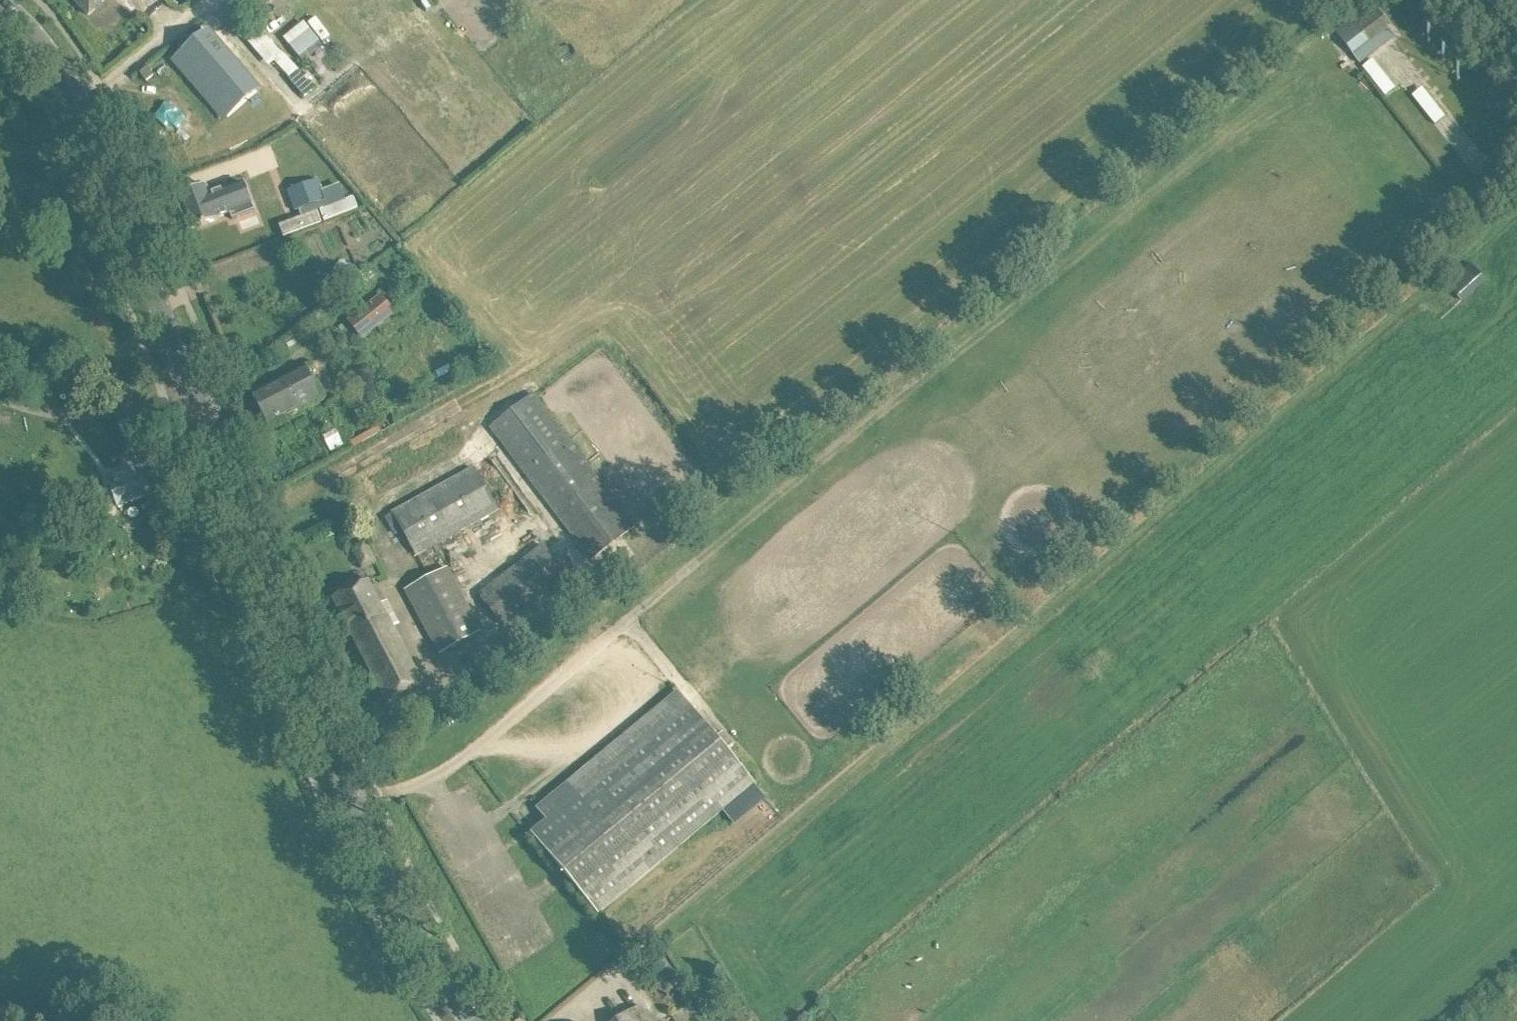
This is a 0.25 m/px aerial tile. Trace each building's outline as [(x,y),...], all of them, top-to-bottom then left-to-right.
[(87,13),(101,0),(75,0),(87,13)] [(1388,28),(1391,26),(1372,3),(1336,33),(1354,55),(1360,64),(1394,36),(1388,28)] [(284,37),(303,62),(323,45),(304,21),(284,37)] [(256,81),(209,25),(179,51),(226,108),(256,81)] [(1375,57),(1365,65),(1386,94),(1396,86),(1375,57)] [(314,88),(297,70),(289,78),(306,96),(314,88)] [(1413,93),(1437,123),(1447,114),(1424,85),(1413,93)] [(278,165),(295,211),(327,199),(310,153),(278,165)] [(195,189),(177,196),(190,230),(208,223),(220,218),(220,217),(232,212),(234,218),(257,209),(254,203),(245,181),(211,194),(207,184),(195,189)] [(346,320),(362,339),(396,312),(381,293),(346,320)] [(252,394),(268,425),(286,416),(322,397),(306,365),(270,385),(252,394)] [(489,426),(591,560),(636,526),(533,392),(489,426)] [(393,512),(417,554),(497,508),(474,467),(393,512)] [(112,487),(120,506),(151,494),(143,475),(136,477),(134,472),(116,478),(119,484),(112,487)] [(144,500),(151,521),(174,513),(167,492),(144,500)] [(478,592),(504,626),(569,576),(543,543),(478,592)] [(429,637),(439,655),(482,630),(473,614),(448,566),(404,589),(429,637)] [(333,598),(387,703),(423,684),(369,580),(333,598)] [(537,808),(547,821),(531,833),(598,914),(723,811),(735,826),(767,799),(754,785),(756,784),(725,747),(732,742),(721,729),(715,734),(679,691),(537,808)] [(640,1004),(614,1020),(651,1020),(640,1004)]
